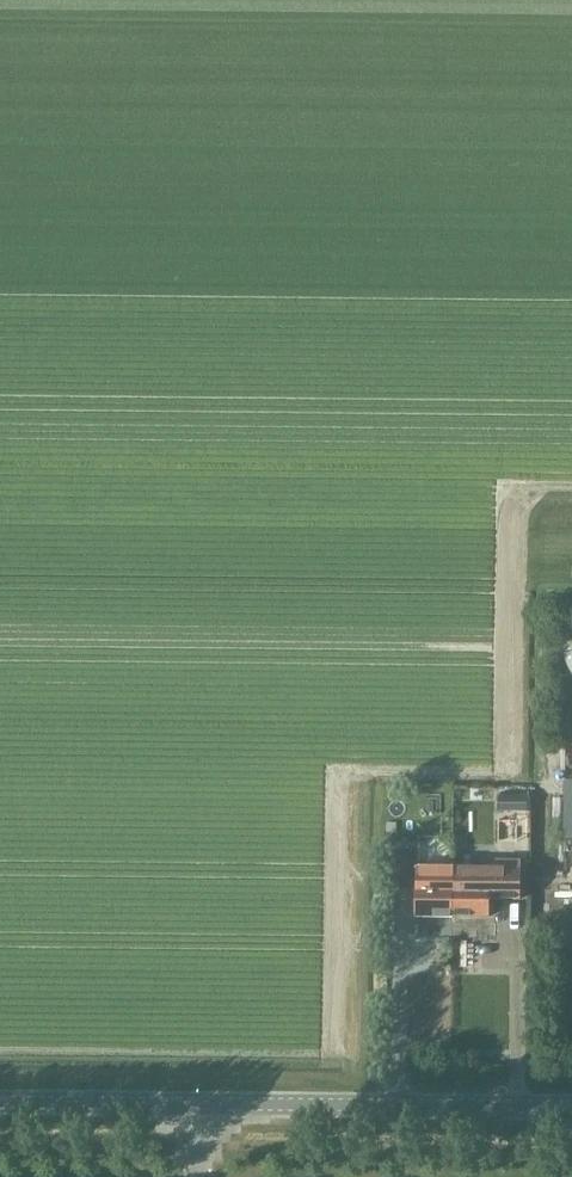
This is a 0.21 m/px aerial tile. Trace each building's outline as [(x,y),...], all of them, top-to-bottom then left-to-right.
[(387,812),(407,813),(407,788),(387,788),(387,812)] [(386,849),(386,888),(410,888),(410,850),(386,849)] [(453,867),(452,916),(489,916),(489,898),(520,898),(520,860),(495,860),(495,868),(453,867)] [(416,867),(415,915),(452,916),(453,867),(416,867)]
